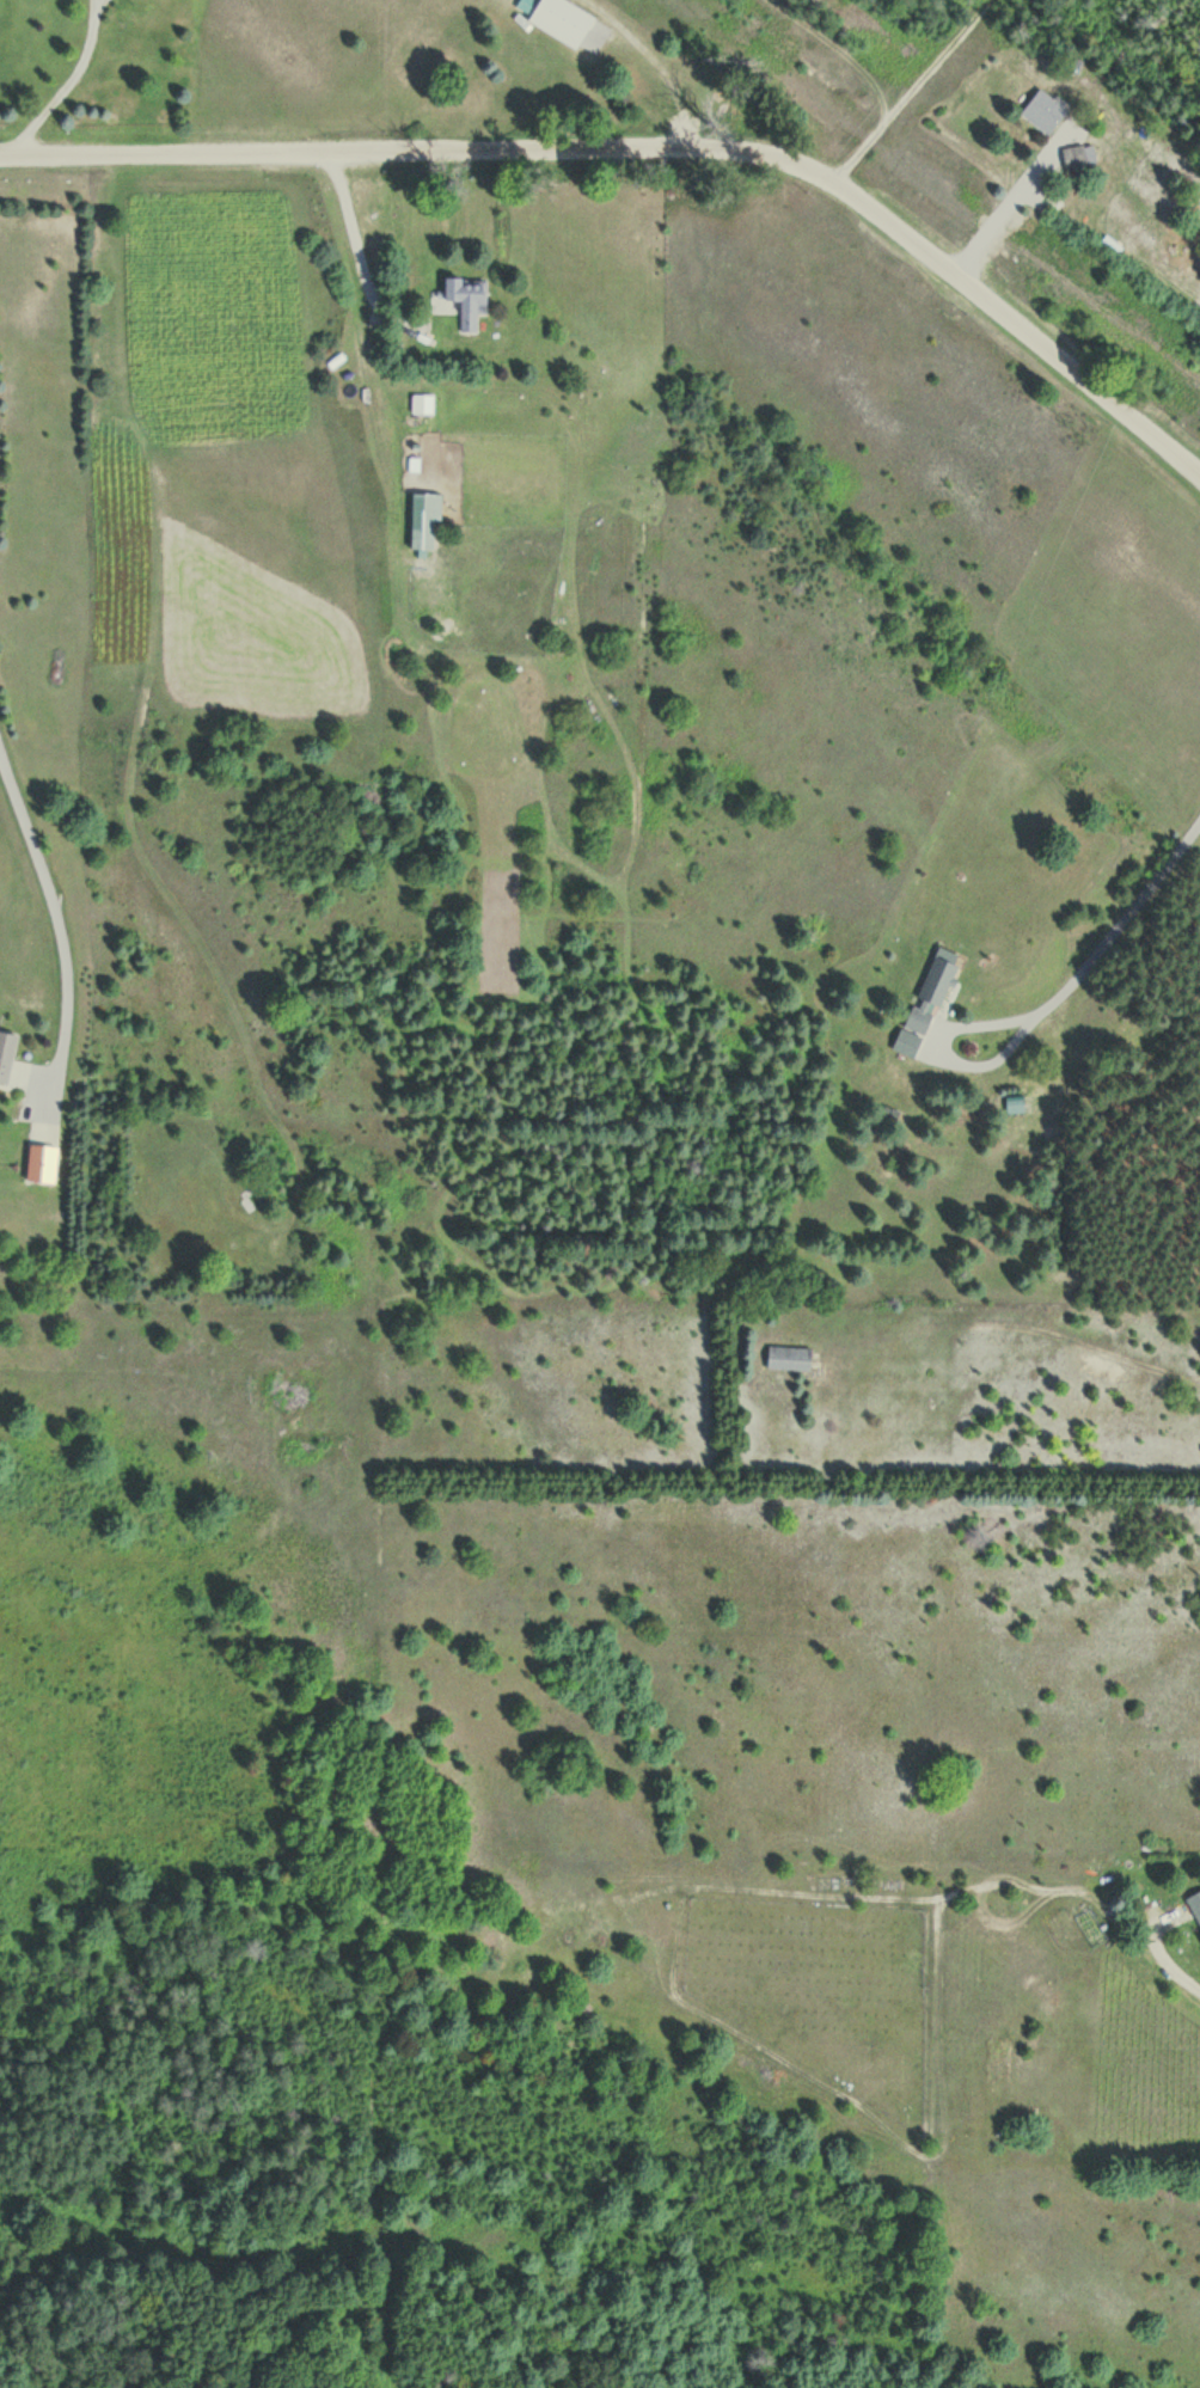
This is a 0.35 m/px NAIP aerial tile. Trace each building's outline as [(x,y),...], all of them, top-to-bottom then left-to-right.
[(595,18),(562,0),(542,0),(529,24),(578,51),(595,18)] [(1024,111),(1053,132),(1070,111),(1041,89),(1024,111)] [(1066,172),(1098,165),(1093,143),(1062,150),(1066,172)] [(486,284),(463,284),(463,279),(446,279),(446,292),(434,292),(434,303),(460,303),(461,333),(477,333),(477,315),(487,314),(486,284)] [(907,1029),(926,1036),(937,1005),(944,1008),(960,965),(934,955),(907,1029)] [(0,1031),(0,1081),(9,1083),(18,1035),(0,1031)] [(915,1055),(920,1041),(903,1035),(898,1049),(915,1055)] [(57,1145),(29,1144),(28,1183),(56,1183),(57,1145)] [(250,1212),(264,1201),(252,1186),(238,1197),(250,1212)] [(769,1370),(812,1370),(812,1348),(769,1348),(769,1370)] [(1186,1900),(1199,1929),(1199,1893),(1186,1900)]
